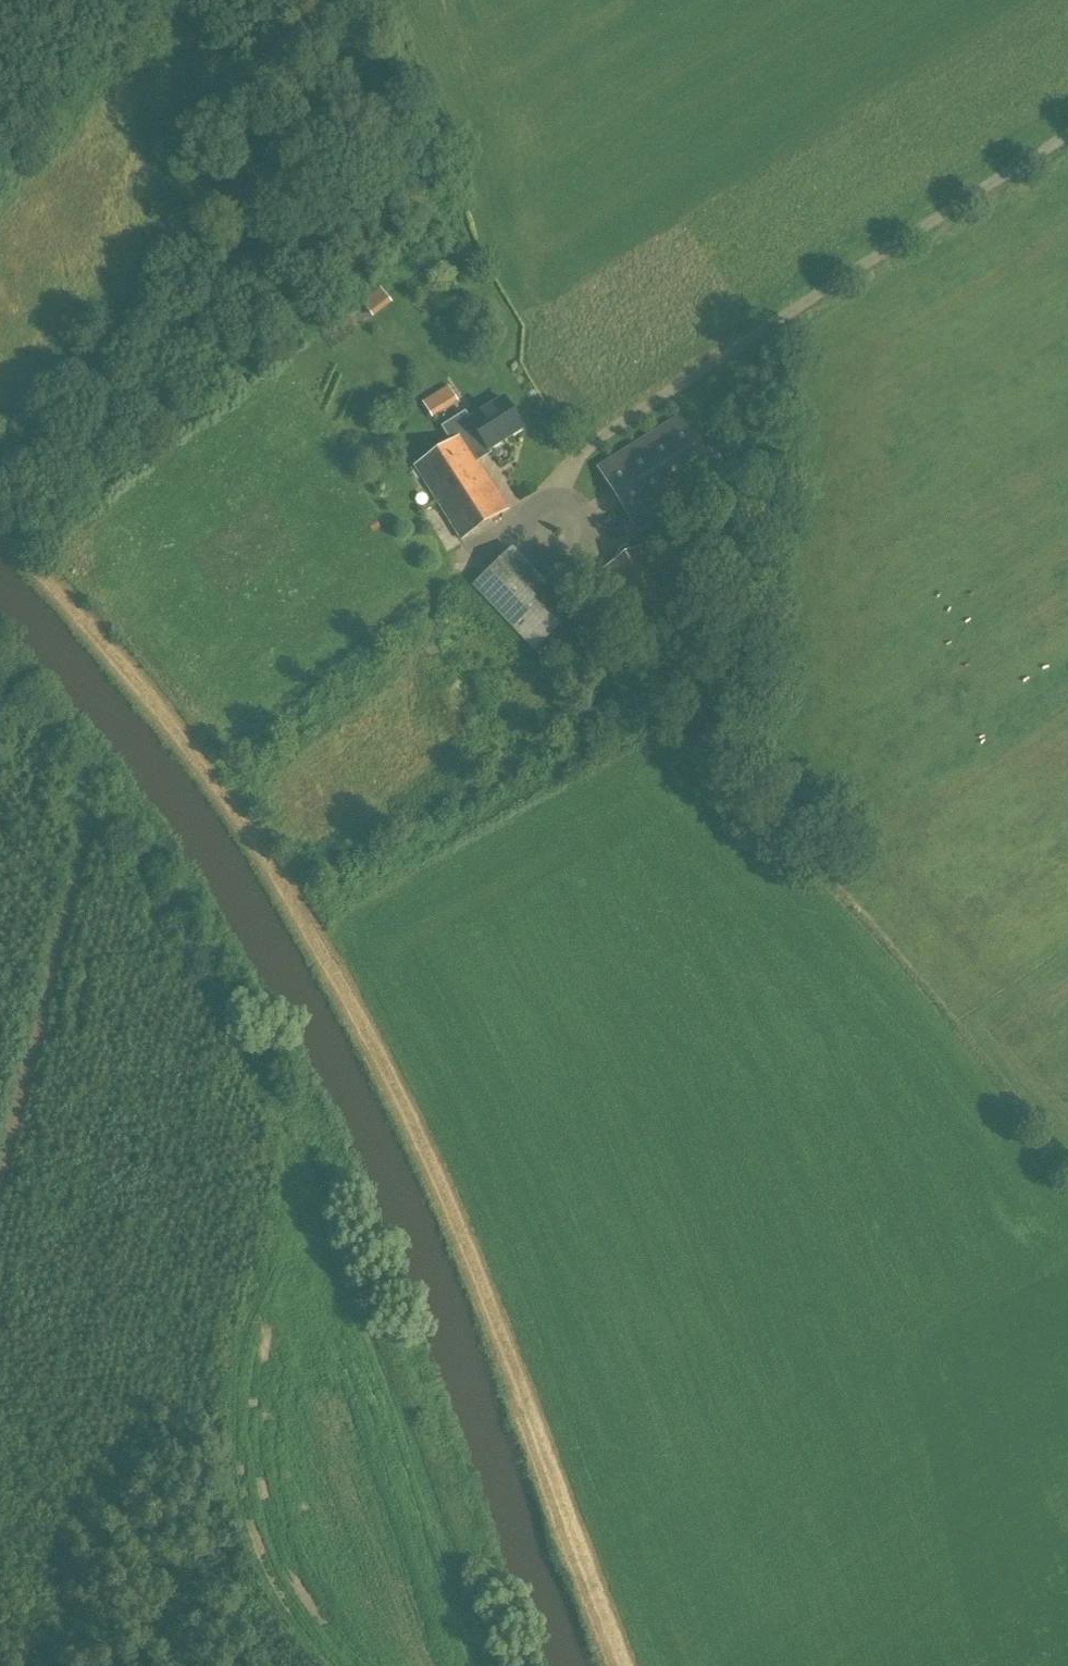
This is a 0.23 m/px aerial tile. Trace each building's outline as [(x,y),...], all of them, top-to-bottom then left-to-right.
[(392,302),(380,288),(361,303),(373,318),(392,302)] [(433,419),(459,402),(448,385),(422,402),(433,419)] [(524,429),(505,398),(471,420),(465,411),(441,426),(452,443),(415,466),(462,540),(509,508),(472,451),(484,443),(489,451),(524,429)] [(635,526),(720,472),(683,413),(597,467),(635,526)] [(639,628),(680,605),(646,544),(605,567),(639,628)] [(535,651),(549,637),(575,613),(513,547),(473,585),(535,651)]
